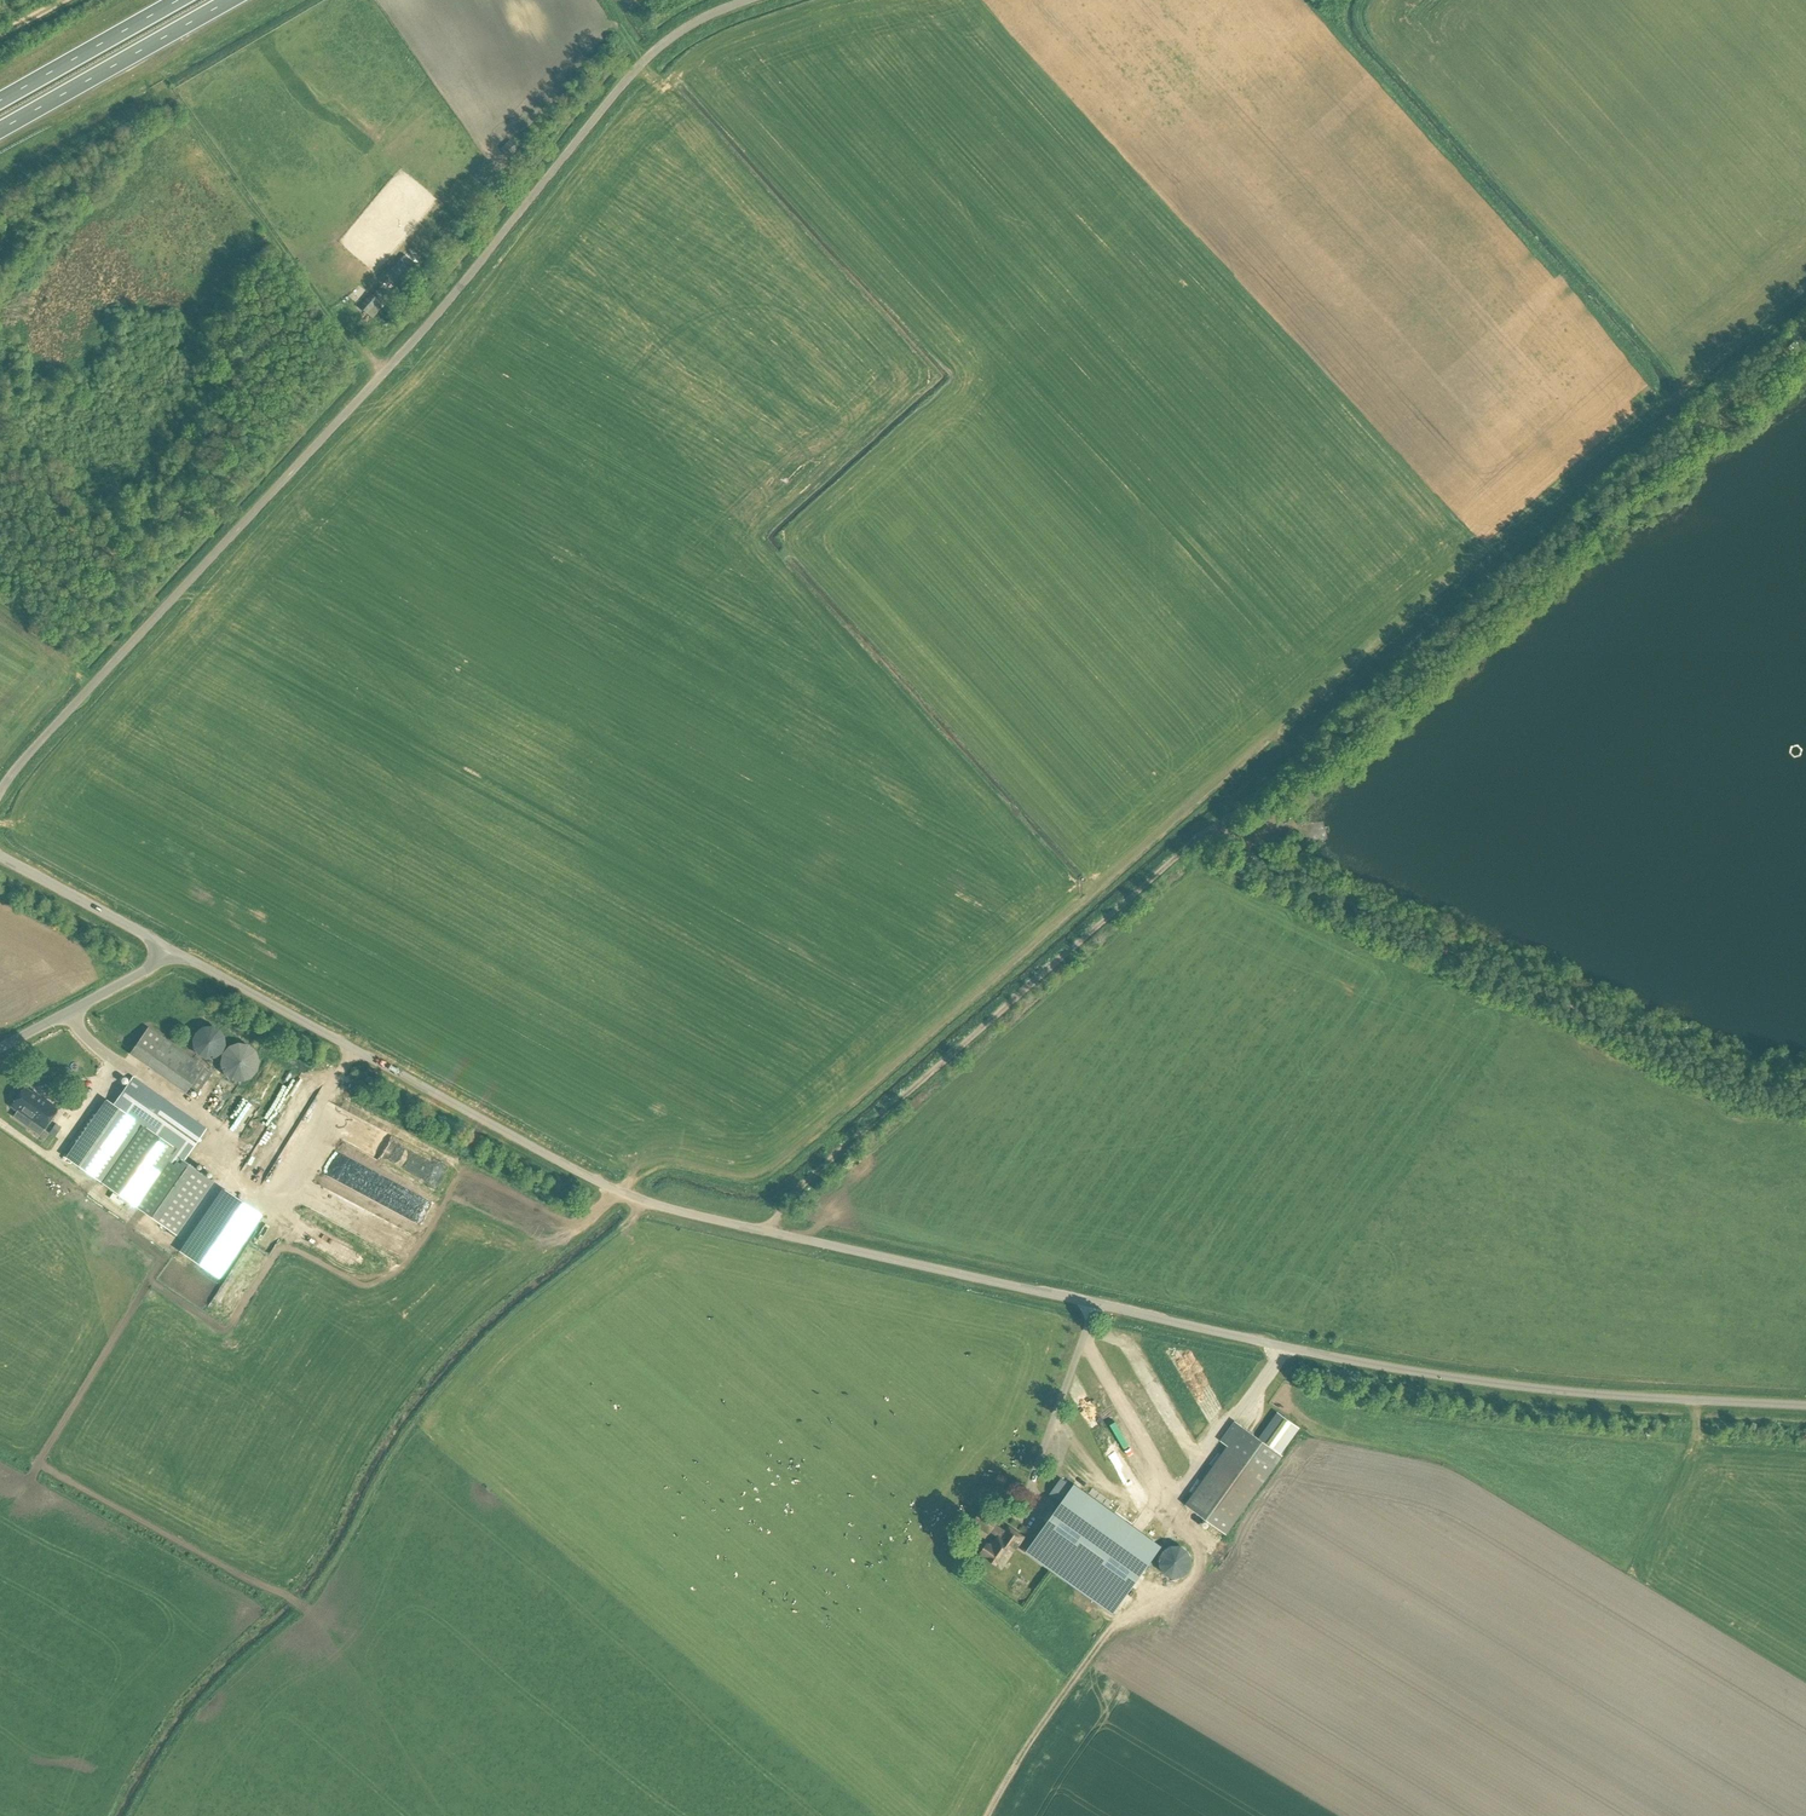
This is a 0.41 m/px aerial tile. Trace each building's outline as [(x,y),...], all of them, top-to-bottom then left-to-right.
[(516,147),(510,141),(501,149),(508,157),(510,159),(512,156),(519,150),(516,147)] [(403,283),(417,266),(404,256),(390,273),(396,278),(402,283),(403,283)] [(370,294),(358,307),(372,319),(383,306),(370,294)] [(1260,812),(1265,818),(1279,805),(1274,799),(1260,812)] [(195,1032),(192,1040),(193,1048),(198,1056),(206,1059),(214,1059),(222,1053),(225,1045),(224,1037),(219,1030),(211,1026),(203,1027),(195,1032)] [(148,1027),(130,1054),(185,1093),(204,1066),(148,1027)] [(72,1165),(176,1236),(213,1183),(181,1162),(207,1128),(134,1077),(112,1105),(72,1165)] [(14,1115),(27,1123),(31,1117),(44,1126),(56,1108),(49,1103),(50,1102),(36,1092),(35,1094),(23,1086),(11,1104),(18,1109),(14,1115)] [(55,1123),(49,1133),(55,1137),(61,1127),(55,1123)] [(186,1255),(218,1278),(248,1234),(216,1212),(186,1255)] [(1177,1375),(1189,1398),(1206,1389),(1201,1382),(1190,1387),(1182,1372),(1177,1375)] [(1228,1447),(1186,1506),(1226,1534),(1282,1455),(1281,1454),(1300,1428),(1278,1412),(1259,1439),(1235,1422),(1221,1442),(1228,1447)] [(1193,1448),(1185,1437),(1176,1444),(1184,1454),(1193,1448)] [(999,1474),(995,1481),(1004,1486),(1008,1479),(999,1474)] [(1062,1502),(1025,1554),(1050,1571),(1111,1614),(1138,1575),(1159,1546),(1073,1486),(1062,1478),(1051,1494),(1060,1500),(1062,1502)] [(983,1508),(972,1523),(989,1535),(991,1532),(998,1537),(994,1542),(991,1540),(987,1546),(985,1544),(980,1551),(982,1552),(981,1554),(1001,1568),(1014,1549),(1023,1536),(1008,1526),(1005,1530),(997,1524),(1000,1520),(983,1508)] [(1015,1580),(1009,1589),(1023,1597),(1028,1587),(1015,1580)]
